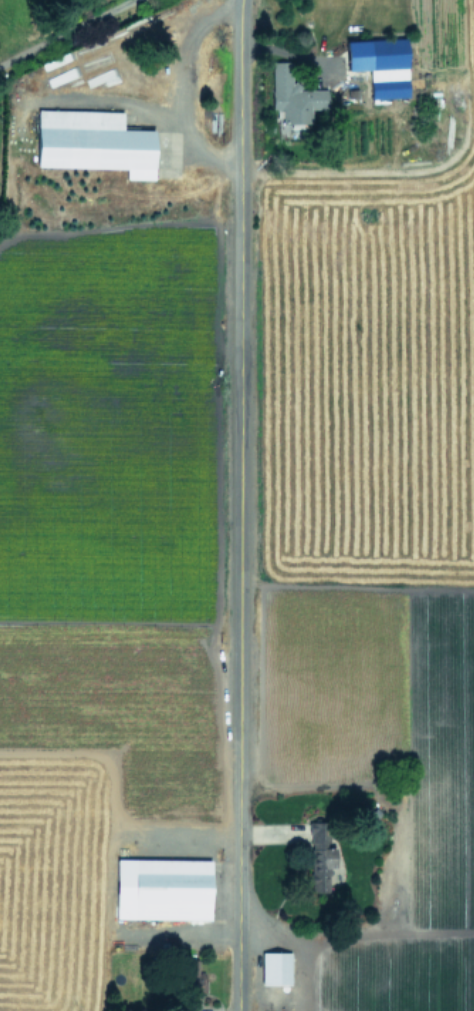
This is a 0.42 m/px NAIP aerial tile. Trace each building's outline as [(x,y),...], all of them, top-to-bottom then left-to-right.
[(345,40),(346,71),(369,70),(370,99),(407,98),(405,38),(345,40)] [(326,89),(298,90),(298,82),(291,82),(290,61),(270,61),(271,110),(280,109),(281,123),(309,123),(309,109),(326,108),(326,89)] [(122,111),(36,109),(35,166),(125,168),(125,178),(152,179),(153,129),(122,129),(122,111)] [(330,821),(309,821),(310,892),(328,892),(328,868),(330,868),(330,821)] [(210,860),(115,859),(115,917),(209,919),(210,860)] [(261,984),(289,984),(290,952),(261,952),(261,984)]
